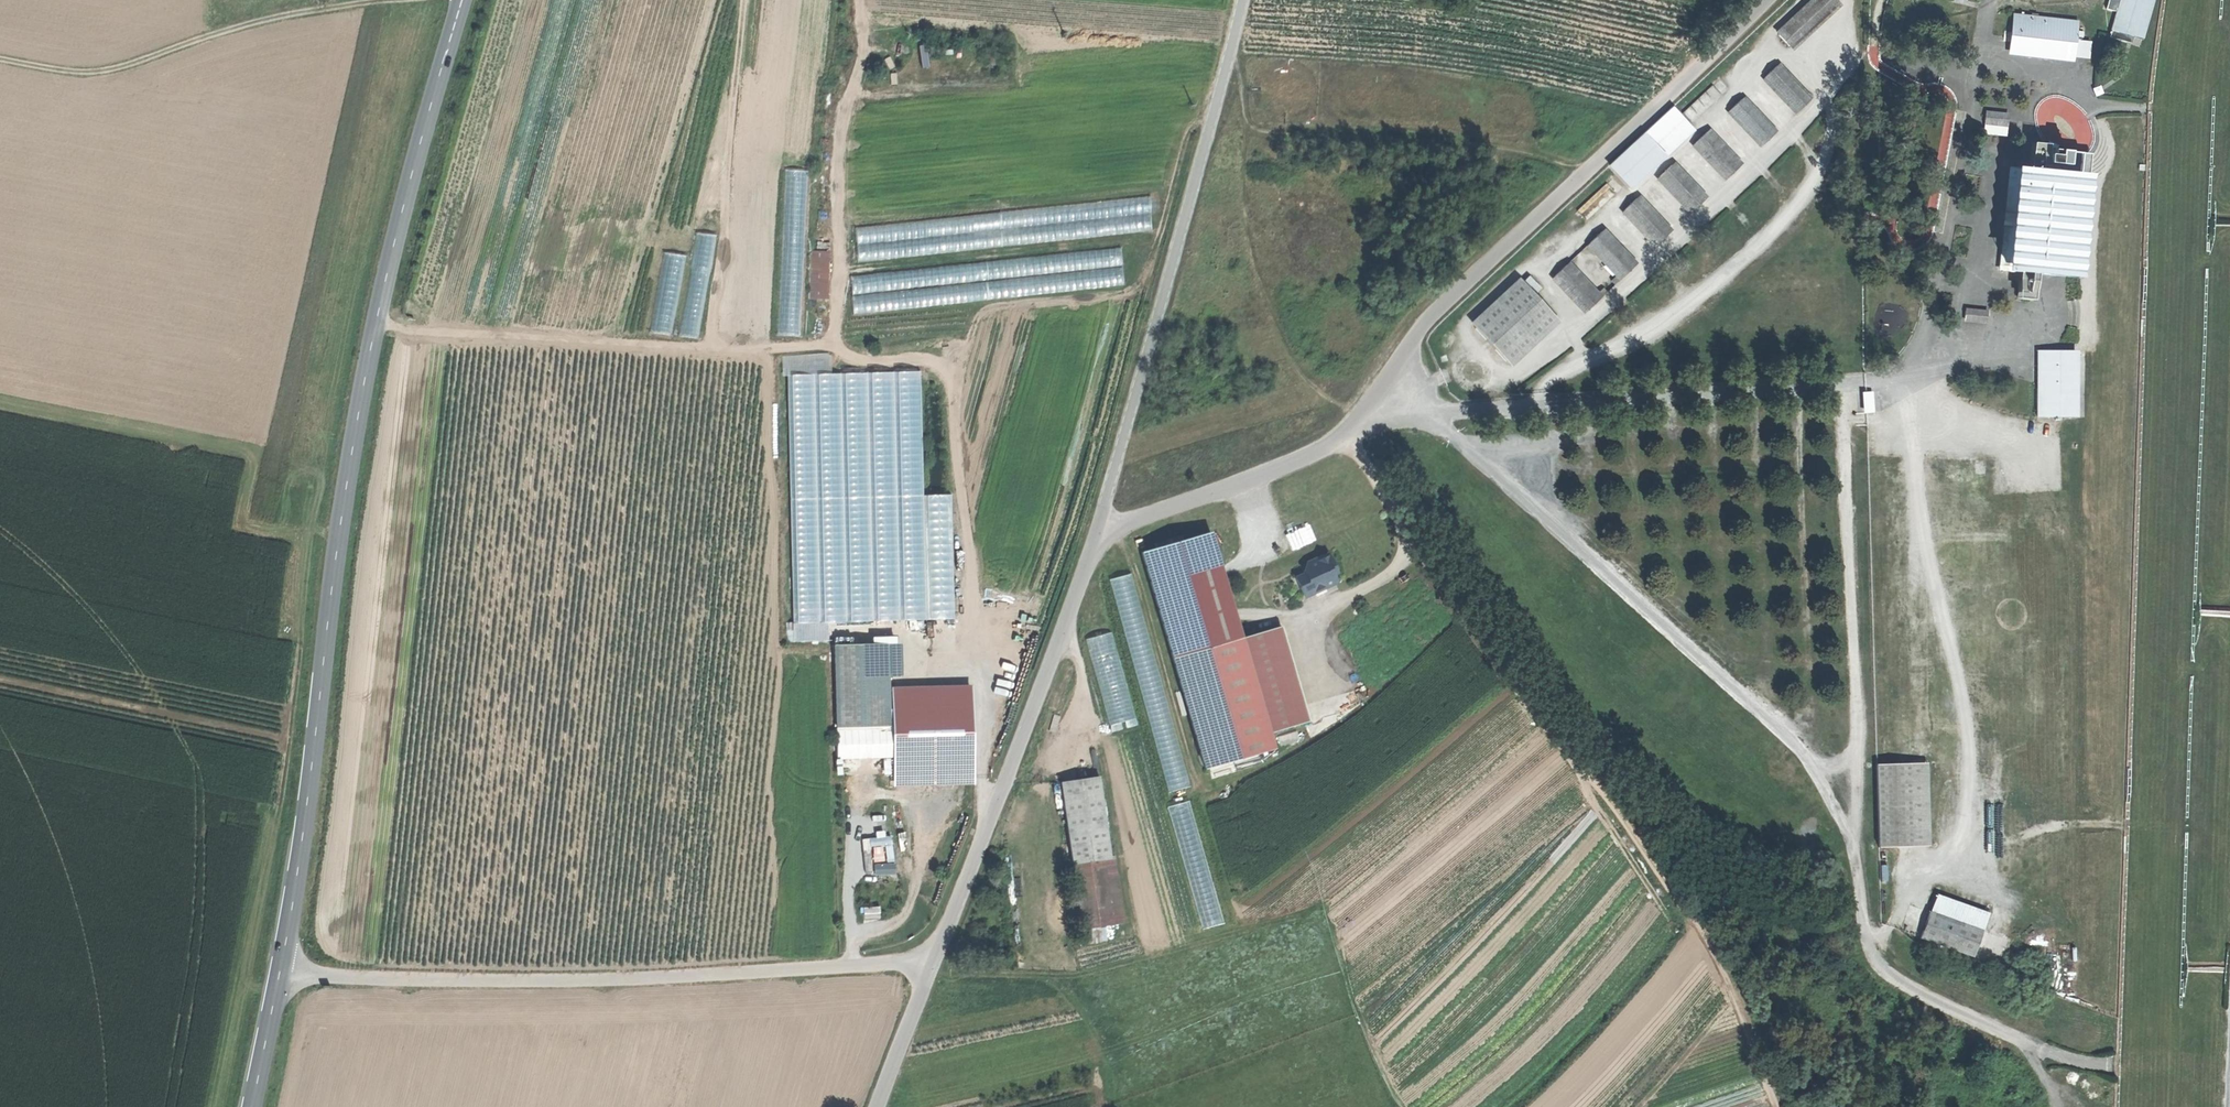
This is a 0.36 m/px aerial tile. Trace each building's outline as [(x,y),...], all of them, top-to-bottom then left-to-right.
[(1778,32),(1790,46),(1838,1),(1837,0),(1813,0),(1778,32)] [(2119,0),(2108,0),(2105,9),(2115,12),(2119,0)] [(2108,37),(2124,42),(2127,30),(2133,32),(2143,0),(2119,0),(2115,12),(2108,37)] [(2133,32),(2131,40),(2139,42),(2152,0),(2143,0),(2133,32)] [(2078,20),(2014,14),(2009,49),(2074,56),(2078,20)] [(2131,40),(2133,32),(2127,30),(2124,42),(2130,44),(2131,40)] [(1810,99),(1777,63),(1765,75),(1797,110),(1810,99)] [(1774,132),(1742,97),(1729,108),(1762,143),(1774,132)] [(1671,108),(1610,165),(1631,187),(1692,131),(1671,108)] [(2008,115),(1985,114),(1984,122),(2007,124),(2008,115)] [(1739,164),(1708,129),(1695,141),(1727,175),(1739,164)] [(2047,163),(2011,160),(2000,278),(2035,281),(2035,274),(2039,274),(2039,269),(2018,267),(2017,272),(2009,271),(2018,168),(2028,169),(2028,175),(2050,177),(2050,171),(2046,170),(2047,163)] [(1704,198),(1672,163),(1659,175),(1691,210),(1704,198)] [(2090,175),(2050,171),(2050,177),(2028,175),(2028,169),(2018,168),(2009,271),(2017,272),(2018,267),(2039,269),(2039,274),(2079,278),(2090,175)] [(810,171),(786,170),(778,336),(801,337),(810,171)] [(1669,231),(1637,195),(1625,207),(1656,243),(1669,231)] [(1149,197),(855,228),(858,262),(1152,231),(1149,197)] [(1633,264),(1601,229),(1590,240),(1621,275),(1633,264)] [(701,339),(718,235),(697,232),(680,336),(701,339)] [(1120,247),(851,275),(855,314),(1125,285),(1120,247)] [(832,295),(832,250),(813,250),(813,268),(818,268),(818,276),(814,276),(814,295),(832,295)] [(687,256),(664,252),(651,331),(673,335),(687,256)] [(1598,296),(1566,263),(1554,275),(1587,308),(1598,296)] [(1524,282),(1476,329),(1508,361),(1555,315),(1524,282)] [(1988,313),(1964,310),(1964,318),(1987,321),(1988,313)] [(2074,351),(2037,351),(2037,417),(2074,418),(2074,351)] [(921,371),(788,375),(795,622),(956,618),(952,495),(925,496),(921,371)] [(1143,551),(1173,658),(1242,637),(1213,531),(1143,551)] [(1338,573),(1329,553),(1308,563),(1310,567),(1305,570),(1304,574),(1296,578),(1304,595),(1313,590),(1315,593),(1338,582),(1335,574),(1338,573)] [(1130,574),(1110,580),(1168,793),(1189,787),(1130,574)] [(1282,625),(1242,637),(1271,733),(1310,721),(1282,625)] [(1112,632),(1086,639),(1110,725),(1136,718),(1112,632)] [(1206,768),(1276,749),(1271,733),(1242,637),(1173,658),(1206,768)] [(886,642),(832,645),(836,728),(889,726),(888,709),(888,693),(886,642)] [(888,693),(888,709),(969,705),(968,689),(888,693)] [(969,705),(888,709),(889,726),(891,759),(971,756),(969,705)] [(971,756),(891,759),(892,781),(972,777),(971,756)] [(1921,763),(1910,764),(1912,847),(1923,846),(1921,763)] [(1878,848),(1912,847),(1910,764),(1876,765),(1878,848)] [(1057,783),(1070,862),(1109,857),(1095,778),(1057,783)] [(1189,801),(1168,807),(1203,929),(1225,923),(1189,801)] [(1109,857),(1070,862),(1082,929),(1123,923),(1112,856),(1109,857)] [(1935,895),(1930,911),(1981,929),(1987,913),(1935,895)] [(1981,929),(1930,911),(1920,937),(1972,956),(1981,929)]
